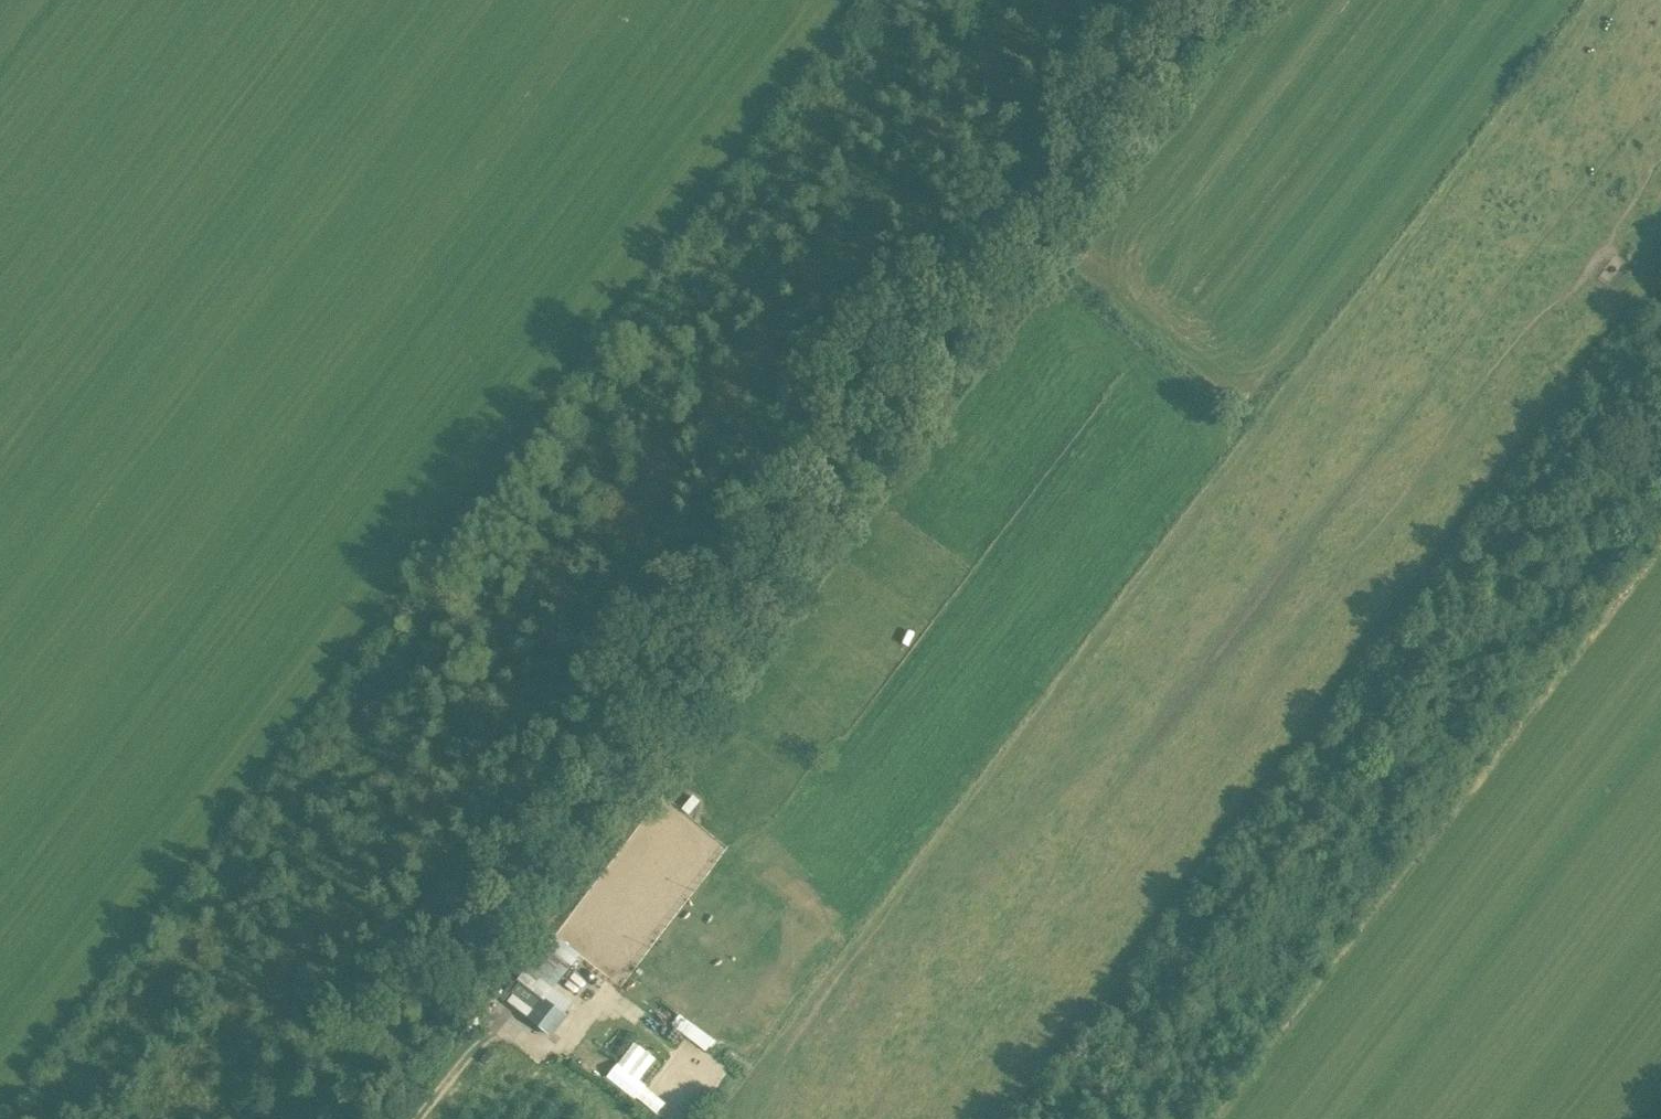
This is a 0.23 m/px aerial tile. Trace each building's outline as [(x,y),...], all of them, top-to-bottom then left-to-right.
[(575,958),(552,940),(518,980),(516,980),(502,998),(550,1035),(564,1017),(542,1000),(575,958)] [(638,1043),(620,1062),(632,1073),(650,1054),(638,1043)]
